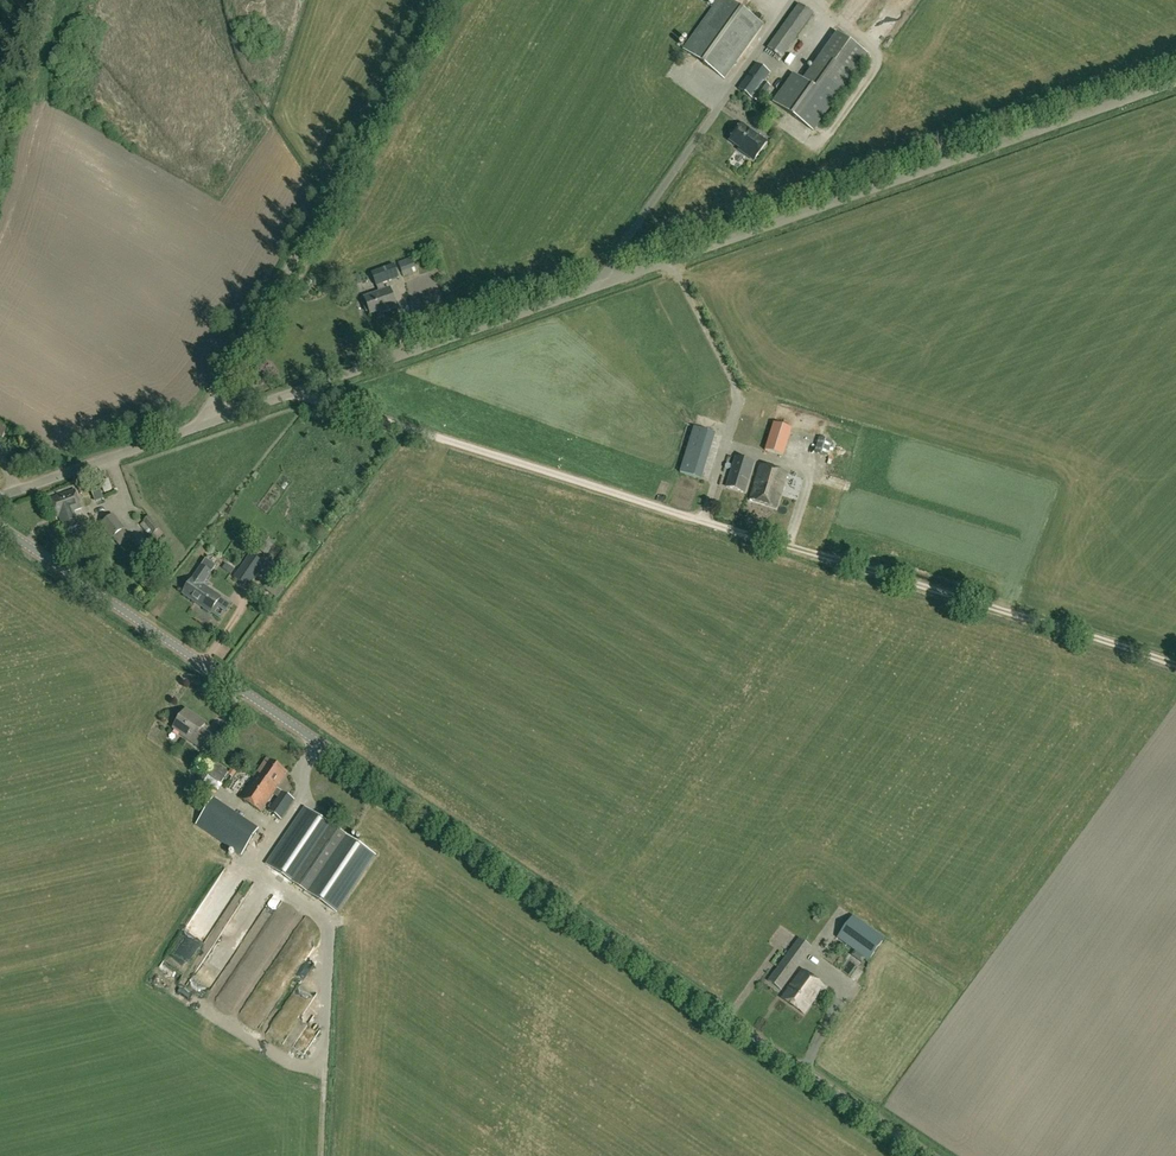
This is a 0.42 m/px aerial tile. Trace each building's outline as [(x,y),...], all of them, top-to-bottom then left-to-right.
[(728,0),(720,0),(684,50),(724,79),(763,25),(728,0)] [(813,15),(799,5),(767,49),(781,59),(813,15)] [(838,34),(809,73),(803,81),(793,74),(773,102),(812,131),(867,56),(838,34)] [(770,74),(757,64),(739,89),(758,103),(770,87),(764,82),(770,74)] [(730,141),(741,149),(742,148),(747,152),(745,155),(754,161),(767,143),(742,125),(730,141)] [(403,278),(417,273),(411,258),(397,264),(403,278)] [(381,315),(398,309),(391,290),(386,291),(384,285),(399,279),(394,266),(372,274),(377,287),(378,287),(380,293),(365,299),(371,316),(380,312),(381,315)] [(703,359),(693,364),(700,378),(710,373),(703,359)] [(741,442),(805,458),(814,421),(808,419),(806,427),(800,426),(802,418),(786,414),(783,425),(747,416),(741,442)] [(2,438),(9,428),(0,422),(0,436),(2,438)] [(684,468),(706,474),(717,428),(695,423),(684,468)] [(746,492),(748,484),(754,464),(735,458),(726,487),(745,493),(746,492)] [(777,509),(788,474),(761,466),(755,486),(752,494),(750,501),(777,509)] [(112,490),(109,481),(102,483),(104,492),(112,490)] [(83,508),(76,490),(51,499),(58,517),(60,516),(65,531),(81,525),(79,517),(77,518),(74,511),(83,508)] [(101,518),(113,513),(110,506),(98,511),(101,518)] [(125,530),(113,516),(102,525),(113,539),(125,530)] [(274,543),(263,536),(255,547),(266,554),(274,543)] [(249,588),(265,564),(251,555),(235,579),(249,588)] [(221,598),(203,586),(215,568),(205,561),(193,579),(182,594),(211,614),(221,598)] [(196,643),(208,636),(202,624),(189,631),(196,643)] [(206,724),(187,711),(175,728),(183,734),(182,735),(205,751),(214,737),(202,729),(206,724)] [(278,789),(288,773),(268,759),(241,798),(262,812),(274,794),(279,798),(283,792),(278,789)] [(295,800),(283,792),(279,798),(269,812),(282,820),(295,800)] [(197,825),(207,832),(224,807),(214,800),(197,825)] [(338,913),(376,856),(305,808),(267,866),(338,913)] [(251,871),(237,864),(221,897),(232,902),(242,880),(246,882),(251,871)] [(854,916),(838,937),(869,961),(885,940),(854,916)] [(800,940),(771,980),(782,989),(793,973),(811,948),(800,940)] [(853,962),(852,962),(848,972),(858,975),(863,958),(855,955),(853,962)] [(824,987),(802,971),(782,999),(804,1015),(824,987)] [(283,1016),(310,1026),(316,1009),(290,999),(283,1016)] [(292,1058),(283,1049),(275,1056),(284,1066),(292,1058)]
